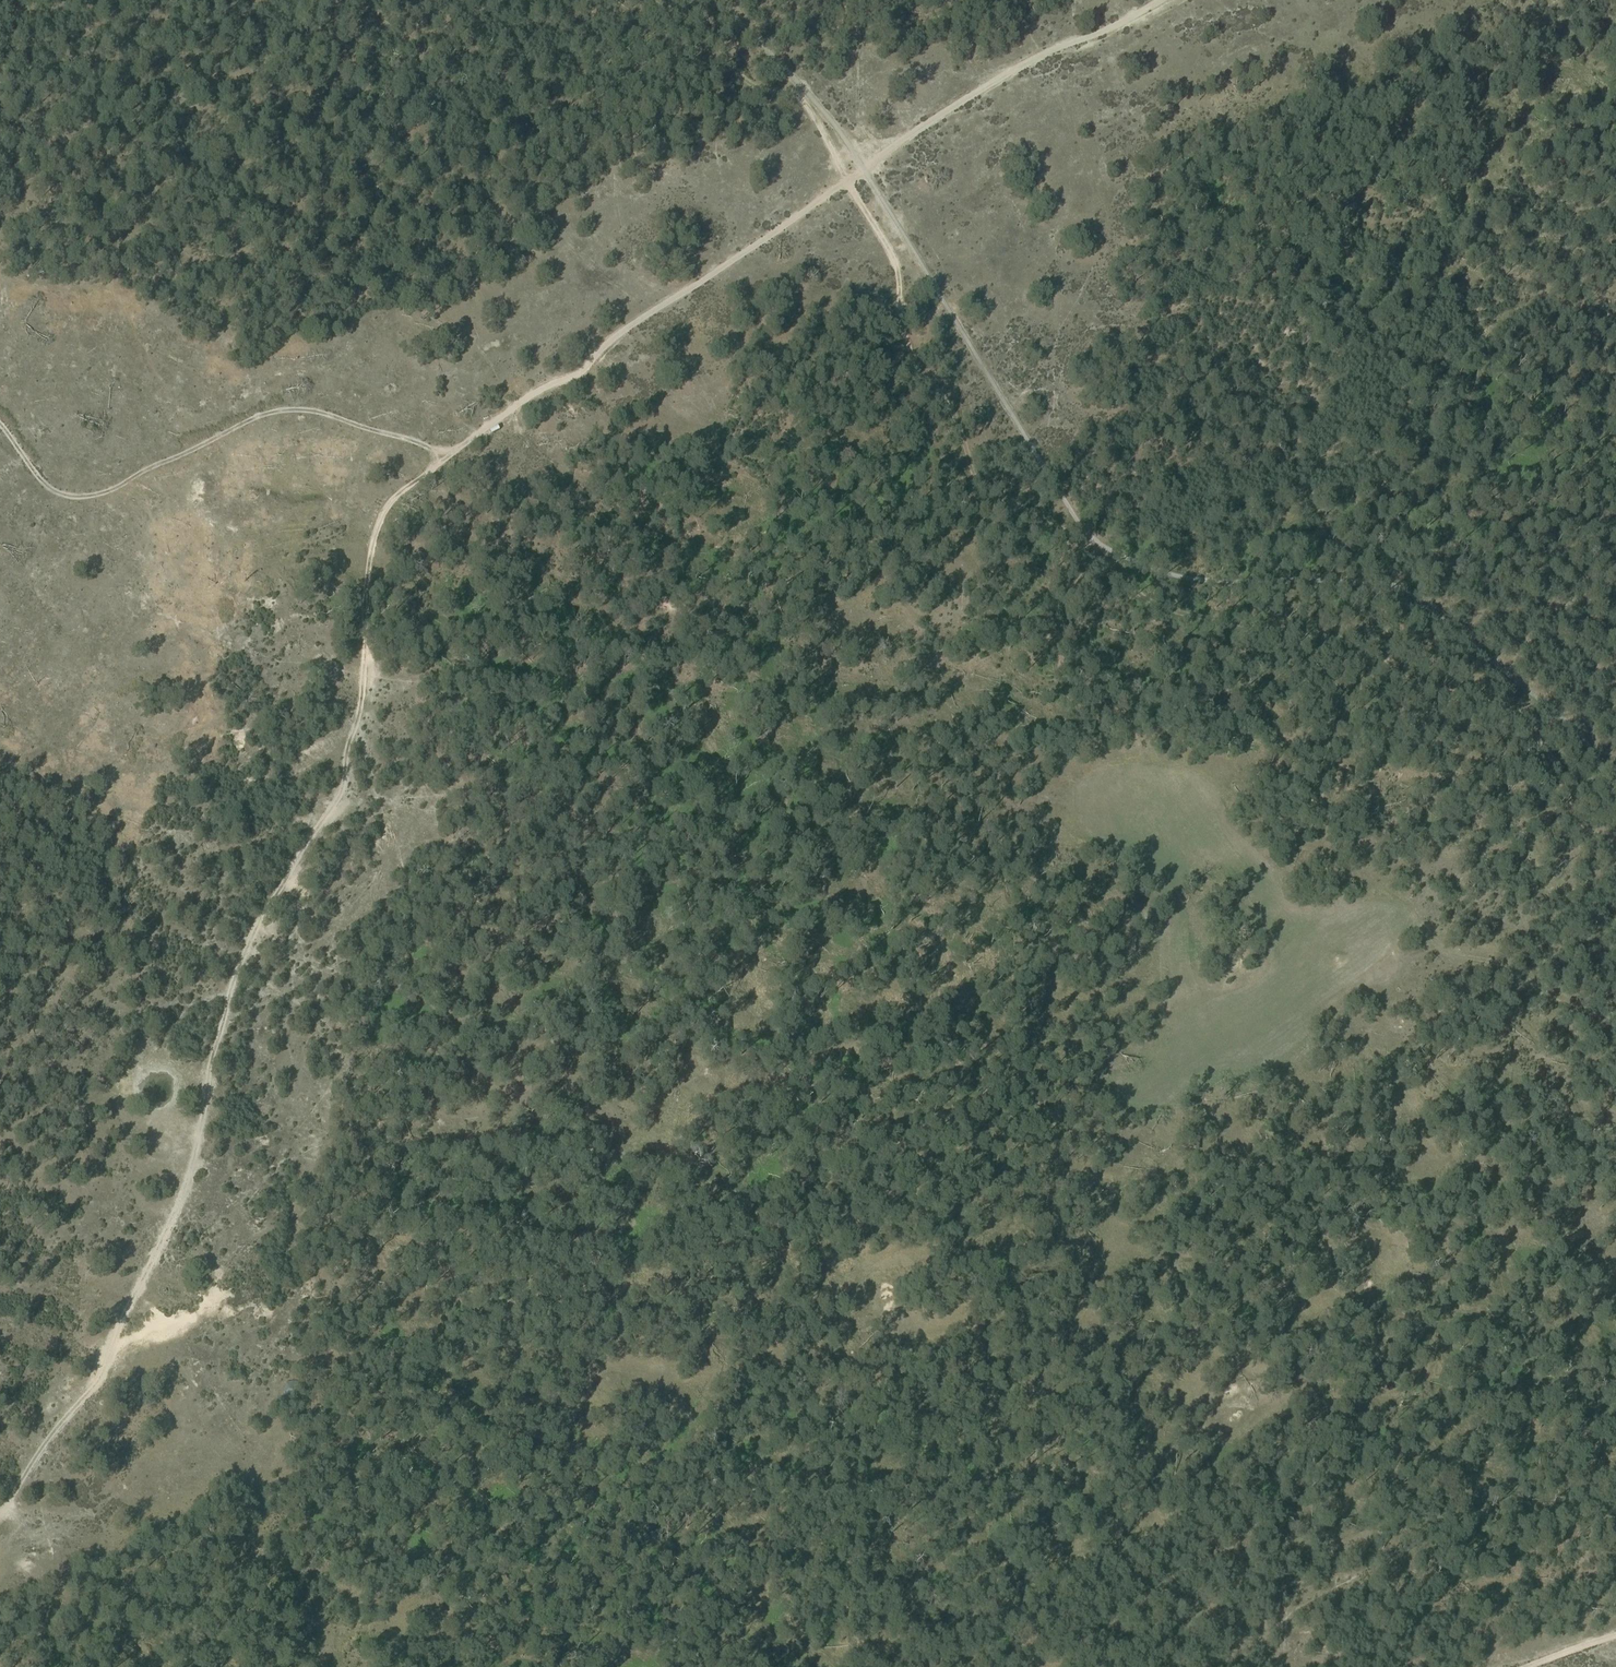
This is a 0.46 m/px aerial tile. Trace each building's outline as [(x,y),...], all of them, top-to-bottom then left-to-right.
[(1132,725),(1114,736),(1118,742),(1136,732),(1132,725)]
